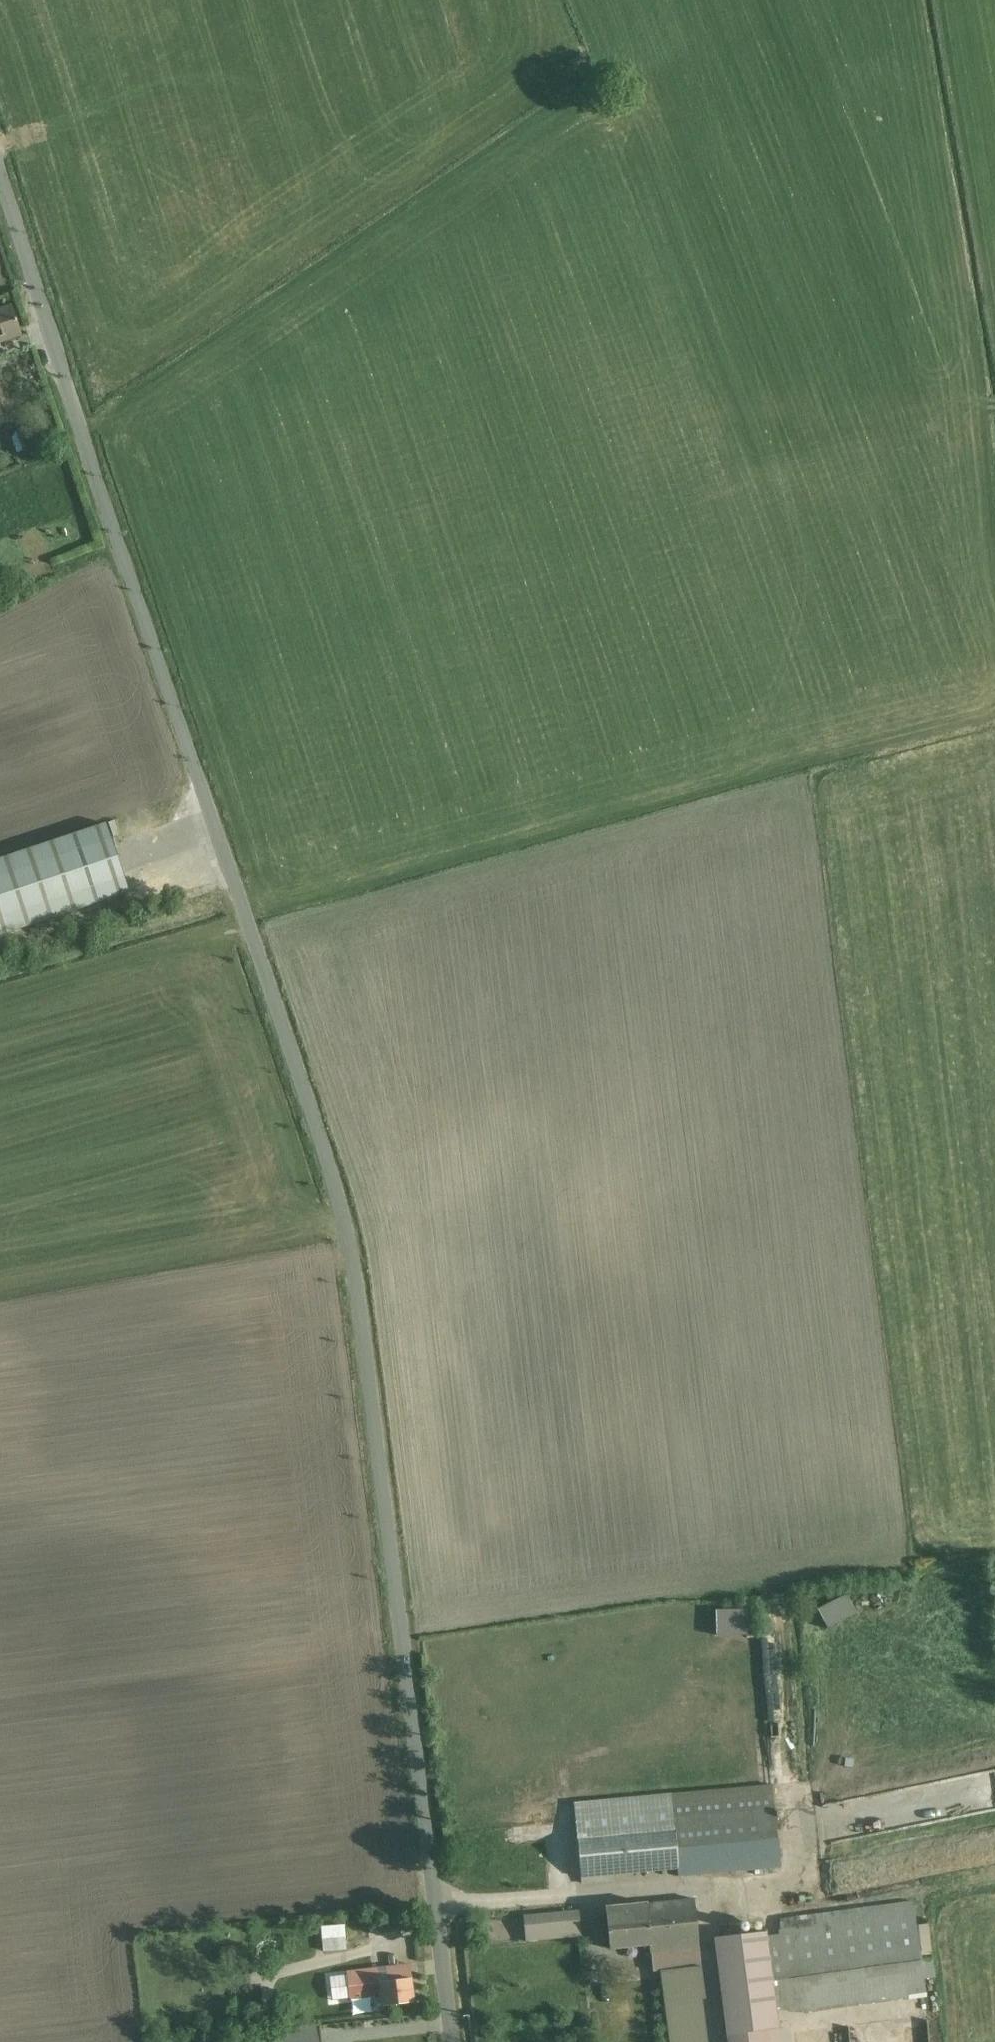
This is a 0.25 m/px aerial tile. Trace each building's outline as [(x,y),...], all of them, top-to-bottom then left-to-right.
[(24,334),(7,299),(0,303),(0,346),(24,334)] [(0,370),(0,436),(21,428),(0,370)] [(0,853),(0,935),(126,895),(102,820),(0,853)] [(866,1600),(833,1614),(843,1639),(876,1626),(866,1600)] [(764,1615),(733,1616),(734,1643),(765,1642),(764,1615)] [(780,1793),(587,1803),(590,1871),(692,1866),(692,1884),(786,1879),(782,1797),(780,1797),(780,1793)] [(651,1955),(698,1951),(694,1898),(606,1905),(610,1948),(650,1944),(651,1955)] [(581,1934),(578,1904),(525,1910),(528,1941),(581,1934)] [(715,1933),(730,2041),(778,2041),(774,2020),(934,1998),(925,1934),(912,1936),(908,1907),(908,1906),(715,1933)] [(343,1953),(358,1950),(356,1938),(341,1941),(343,1953)] [(348,2014),(411,2005),(406,1974),(344,1983),(348,2014)] [(327,2026),(283,2030),(284,2041),(328,2041),(327,2026)]
